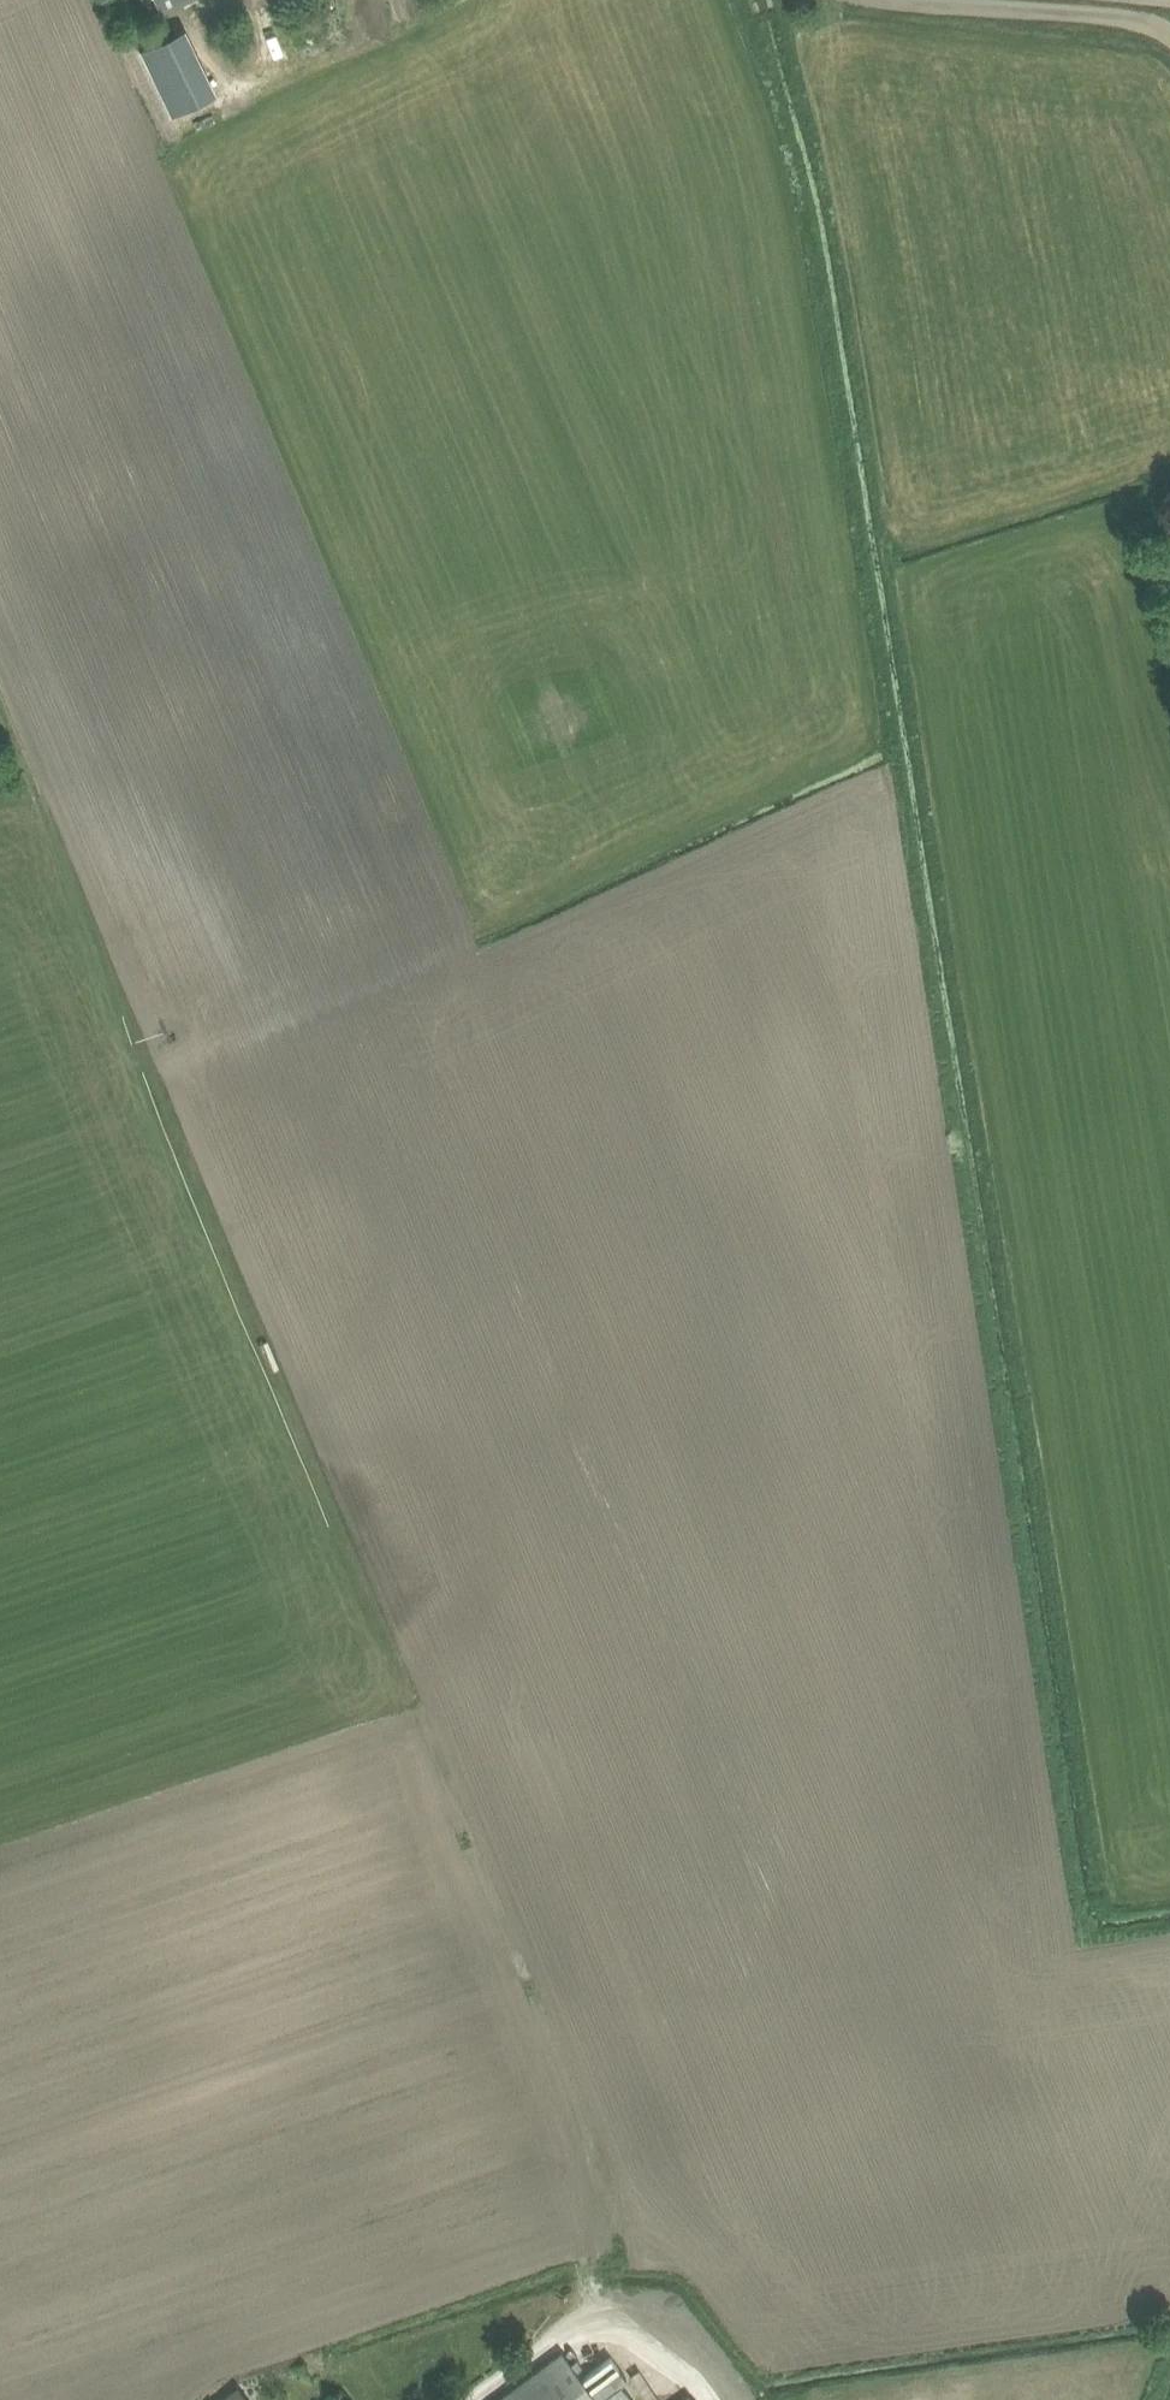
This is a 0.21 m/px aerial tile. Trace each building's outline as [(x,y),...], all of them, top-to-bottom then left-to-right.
[(159,10),(183,0),(155,0),(159,10)] [(622,2383),(621,2382),(628,2377),(611,2356),(604,2362),(582,2378),(576,2370),(570,2361),(562,2350),(495,2399),(635,2399),(622,2383)] [(235,2389),(221,2399),(250,2399),(241,2388),(240,2386),(235,2389)]
